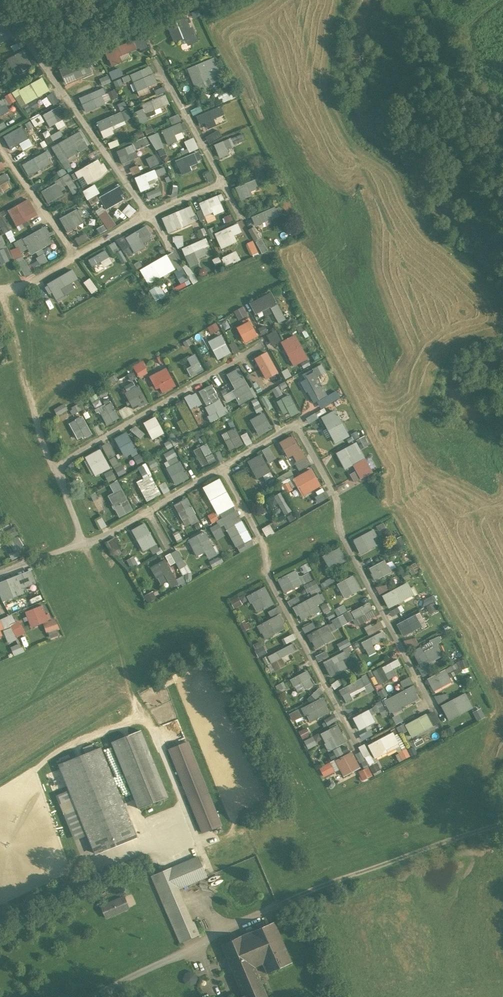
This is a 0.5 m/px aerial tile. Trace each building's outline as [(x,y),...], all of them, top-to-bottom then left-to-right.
[(185,17),(166,25),(174,43),(184,38),(188,46),(198,42),(192,27),(190,28),(185,17)] [(5,22),(0,25),(0,44),(13,37),(5,22)] [(141,33),(145,42),(153,39),(149,30),(141,33)] [(145,42),(141,33),(134,37),(140,50),(147,47),(145,42)] [(136,49),(132,41),(105,52),(111,67),(121,63),(119,56),(136,49)] [(32,67),(24,51),(6,60),(11,69),(19,65),(23,72),(32,67)] [(220,75),(214,58),(187,69),(194,85),(205,81),(207,85),(222,79),(220,75)] [(91,74),(86,59),(60,69),(66,84),(91,74)] [(150,67),(130,75),(137,91),(157,83),(150,67)] [(123,76),(120,68),(109,72),(112,80),(123,76)] [(110,81),(108,76),(99,79),(102,85),(110,81)] [(49,91),(42,78),(18,91),(25,104),(49,91)] [(121,79),(113,81),(115,87),(123,84),(121,79)] [(165,92),(163,87),(154,90),(156,95),(165,92)] [(103,89),(79,98),(85,112),(105,104),(104,103),(102,96),(106,94),(103,89)] [(107,93),(108,94),(111,101),(118,98),(115,90),(107,93)] [(20,107),(25,104),(18,91),(13,94),(20,107)] [(220,103),(233,99),(230,92),(218,96),(220,103)] [(10,93),(5,96),(9,104),(15,101),(10,93)] [(108,94),(106,94),(102,96),(104,103),(111,101),(108,94)] [(58,103),(52,95),(48,98),(53,106),(58,103)] [(169,104),(165,95),(141,105),(143,109),(147,118),(155,114),(154,110),(169,104)] [(2,99),(0,101),(0,116),(9,111),(2,99)] [(38,107),(35,101),(24,108),(27,113),(38,107)] [(66,118),(60,106),(43,115),(50,127),(66,118)] [(202,111),(200,106),(191,111),(193,115),(202,111)] [(220,107),(196,116),(200,125),(205,123),(207,130),(216,126),(213,119),(224,115),(220,107)] [(129,109),(121,113),(125,121),(133,117),(129,109)] [(147,118),(143,109),(135,112),(140,124),(148,121),(147,118)] [(121,113),(121,112),(96,123),(103,138),(114,134),(112,130),(114,130),(113,126),(125,121),(121,113)] [(44,122),(40,115),(31,120),(35,127),(44,122)] [(181,121),(178,115),(169,118),(172,125),(181,121)] [(184,132),(180,123),(161,131),(167,145),(177,141),(175,135),(184,132)] [(23,134),(20,129),(3,137),(10,149),(19,144),(15,138),(23,134)] [(222,136),(218,130),(206,137),(209,143),(222,136)] [(45,139),(48,144),(62,136),(59,131),(45,139)] [(90,144),(82,131),(79,132),(52,148),(65,170),(71,166),(67,159),(88,147),(87,146),(90,144)] [(163,147),(157,133),(147,137),(153,151),(163,147)] [(243,133),(231,138),(233,144),(245,139),(243,133)] [(122,164),(138,158),(135,150),(149,145),(146,137),(137,141),(137,142),(132,144),(132,145),(117,151),(122,164)] [(198,148),(193,138),(184,142),(189,152),(198,148)] [(233,144),(231,138),(214,145),(219,158),(229,154),(226,149),(233,146),(233,144)] [(119,145),(117,140),(108,143),(110,149),(119,145)] [(51,164),(44,152),(22,165),(28,176),(51,164)] [(198,152),(176,161),(181,175),(192,171),(190,166),(198,163),(197,161),(201,160),(198,152)] [(158,163),(154,155),(146,159),(150,167),(158,163)] [(101,165),(98,160),(71,175),(74,180),(83,176),(87,185),(102,177),(107,171),(103,164),(101,165)] [(140,172),(137,165),(126,170),(128,177),(140,172)] [(154,171),(157,177),(165,173),(163,168),(154,171)] [(264,175),(261,168),(252,171),(255,179),(264,175)] [(154,171),(135,178),(140,192),(150,188),(147,182),(157,178),(157,177),(154,171)] [(214,180),(210,171),(204,174),(208,182),(214,180)] [(5,174),(0,176),(0,185),(9,181),(5,174)] [(56,184),(41,192),(48,204),(63,195),(61,191),(65,189),(64,187),(67,185),(73,194),(78,191),(68,174),(55,182),(56,184)] [(255,179),(235,187),(240,200),(252,196),(250,192),(257,190),(255,187),(257,186),(255,179)] [(99,193),(94,185),(82,192),(87,200),(99,193)] [(123,193),(119,186),(100,197),(106,209),(123,200),(120,195),(123,193)] [(161,195),(159,188),(146,193),(149,200),(161,195)] [(217,196),(199,203),(201,210),(204,216),(213,213),(214,215),(224,211),(217,196)] [(37,215),(29,199),(8,210),(16,226),(37,215)] [(135,211),(129,205),(122,212),(129,218),(135,211)] [(191,206),(162,218),(168,233),(191,223),(189,217),(195,215),(191,206)] [(274,207),(251,218),(255,226),(278,216),(274,207)] [(84,223),(76,210),(60,219),(67,232),(84,223)] [(204,216),(201,210),(196,212),(200,221),(205,218),(204,216)] [(113,226),(105,211),(99,214),(104,225),(107,229),(113,226)] [(11,230),(3,217),(0,218),(0,227),(4,234),(11,230)] [(237,224),(214,234),(221,249),(236,242),(234,236),(241,232),(237,224)] [(107,229),(104,225),(96,229),(99,234),(107,229)] [(153,236),(147,225),(125,238),(130,246),(134,253),(145,247),(143,243),(153,236)] [(51,236),(46,227),(22,239),(22,238),(13,243),(16,248),(18,247),(21,252),(27,249),(31,255),(52,243),(49,237),(51,236)] [(255,241),(261,238),(254,227),(249,230),(255,241)] [(90,239),(86,233),(75,239),(79,245),(90,239)] [(130,246),(125,238),(124,236),(115,241),(122,251),(130,246)] [(205,238),(182,249),(185,256),(194,253),(203,249),(209,246),(205,238)] [(268,251),(261,239),(255,243),(261,254),(268,251)] [(258,254),(252,241),(247,243),(253,257),(258,254)] [(115,242),(109,245),(113,254),(119,251),(115,242)] [(134,253),(130,246),(122,251),(127,257),(134,253)] [(18,247),(16,248),(10,251),(14,260),(15,259),(22,256),(21,252),(18,247)] [(7,248),(0,250),(0,263),(0,264),(12,260),(7,248)] [(203,249),(194,253),(197,259),(206,255),(203,249)] [(112,263),(105,251),(88,260),(92,267),(100,262),(103,268),(112,263)] [(173,252),(166,255),(174,270),(181,266),(173,252)] [(239,259),(236,252),(221,259),(225,266),(239,259)] [(194,253),(185,256),(190,267),(199,263),(197,259),(194,253)] [(48,262),(43,254),(36,258),(37,261),(41,266),(48,262)] [(174,270),(166,255),(140,269),(148,284),(174,270)] [(33,274),(22,256),(15,259),(26,278),(33,274)] [(214,258),(216,265),(222,263),(220,256),(214,258)] [(35,270),(41,266),(37,261),(31,265),(35,270)] [(187,264),(182,267),(193,284),(197,281),(187,264)] [(188,280),(181,266),(174,270),(181,283),(188,280)] [(72,270),(47,284),(56,300),(64,296),(60,289),(77,279),(72,270)] [(97,289),(90,278),(84,282),(91,293),(97,289)] [(190,284),(188,280),(173,288),(175,292),(190,284)] [(164,295),(159,285),(150,291),(156,300),(164,295)] [(285,320),(271,292),(249,303),(256,315),(262,312),(265,317),(273,313),(278,323),(285,320)] [(247,315),(242,307),(234,311),(239,320),(247,315)] [(294,320),(290,317),(285,323),(289,326),(294,320)] [(257,336),(249,321),(237,328),(245,343),(257,336)] [(219,330),(215,323),(207,328),(211,334),(219,330)] [(305,330),(301,323),(295,326),(298,333),(305,330)] [(268,331),(264,325),(259,329),(262,335),(268,331)] [(280,341),(275,330),(266,335),(272,345),(280,341)] [(230,353),(220,335),(208,342),(218,359),(230,353)] [(307,359),(294,335),(281,342),(294,366),(307,359)] [(239,351),(234,342),(229,345),(234,354),(239,351)] [(277,373),(266,352),(255,359),(266,379),(270,376),(277,373)] [(203,370),(195,354),(187,358),(191,366),(187,368),(191,376),(203,370)] [(147,368),(143,361),(133,366),(137,373),(145,369),(147,368)] [(325,372),(321,364),(313,368),(317,376),(325,372)] [(175,386),(166,368),(149,377),(156,389),(159,387),(162,393),(175,386)] [(254,396),(238,368),(227,374),(235,389),(232,391),(235,397),(239,405),(254,396)] [(145,369),(137,373),(139,377),(147,373),(145,369)] [(291,376),(287,369),(281,372),(285,379),(291,376)] [(326,395),(314,372),(306,376),(307,379),(314,392),(309,395),(313,402),(326,395)] [(277,373),(270,376),(274,383),(281,379),(277,373)] [(118,380),(115,375),(106,380),(109,386),(118,380)] [(314,392),(307,379),(300,382),(306,393),(308,392),(309,395),(314,392)] [(219,401),(211,384),(204,388),(205,389),(199,392),(207,407),(219,401)] [(148,403),(138,385),(130,389),(131,390),(125,393),(133,409),(140,406),(140,407),(148,403)] [(272,390),(276,397),(282,394),(278,386),(272,390)] [(235,397),(232,391),(223,396),(227,402),(235,397)] [(100,399),(96,393),(89,398),(92,403),(100,399)] [(298,412),(289,395),(281,399),(277,402),(283,414),(288,412),(290,416),(298,412)] [(272,408),(267,398),(262,401),(267,410),(272,408)] [(262,410),(256,399),(250,402),(257,413),(262,410)] [(198,427),(183,400),(175,404),(183,419),(177,422),(183,433),(189,430),(190,431),(198,427)] [(106,425),(119,418),(111,403),(101,408),(103,411),(100,413),(106,425)] [(67,410),(64,404),(54,409),(58,415),(67,410)] [(77,405),(70,408),(73,414),(80,410),(77,405)] [(349,436),(335,410),(320,418),(334,444),(349,436)] [(271,428),(263,413),(250,420),(259,435),(271,428)] [(317,418),(315,413),(306,418),(309,423),(317,418)] [(234,426),(229,415),(224,417),(230,428),(234,426)] [(92,434),(82,416),(68,424),(77,439),(82,437),(83,439),(92,434)] [(164,434),(155,416),(148,420),(148,421),(144,423),(152,439),(158,436),(160,439),(164,437),(163,434),(164,434)] [(145,434),(135,426),(131,431),(141,439),(145,434)] [(243,445),(235,428),(221,434),(229,450),(234,447),(235,449),(243,445)] [(135,450),(126,433),(115,439),(124,456),(135,450)] [(178,443),(173,433),(168,435),(174,446),(178,443)] [(251,443),(246,433),(241,436),(246,446),(251,443)] [(299,450),(292,436),(280,443),(288,457),(292,455),(296,462),(305,457),(301,449),(299,450)] [(364,436),(357,440),(361,449),(369,445),(364,436)] [(108,442),(102,446),(108,459),(115,455),(108,442)] [(372,472),(356,442),(336,453),(345,469),(352,465),(355,471),(360,479),(372,472)] [(215,461),(207,444),(194,451),(202,466),(208,463),(209,464),(215,461)] [(274,458),(268,447),(261,450),(267,462),(274,458)] [(110,468),(100,449),(85,457),(96,476),(110,468)] [(176,456),(173,449),(164,454),(168,460),(176,456)] [(223,459),(219,451),(215,453),(218,461),(223,459)] [(144,461),(140,454),(133,457),(137,464),(144,461)] [(270,472),(261,454),(247,461),(257,479),(270,472)] [(306,456),(305,457),(296,462),(294,463),(299,471),(310,464),(306,456)] [(372,467),(376,465),(371,456),(367,458),(372,467)] [(116,469),(122,466),(120,462),(118,463),(115,457),(109,460),(115,470),(116,469)] [(170,466),(179,462),(176,457),(168,462),(170,466)] [(154,459),(148,463),(151,468),(157,465),(154,459)] [(189,478),(179,461),(179,462),(170,466),(166,468),(175,485),(189,478)] [(119,476),(125,472),(122,466),(116,469),(119,476)] [(320,486),(310,469),(293,479),(303,496),(320,486)] [(116,478),(111,470),(105,474),(109,482),(116,478)] [(293,475),(290,470),(276,478),(279,483),(293,475)] [(360,479),(355,471),(350,474),(354,482),(360,479)] [(160,494),(150,475),(137,482),(147,501),(160,494)] [(234,506),(219,479),(202,488),(217,515),(234,506)] [(117,481),(111,484),(114,489),(120,486),(117,481)] [(169,491),(164,482),(159,485),(164,494),(169,491)] [(133,510),(121,489),(107,496),(119,518),(133,510)] [(329,497),(325,491),(315,497),(318,503),(329,497)] [(291,511),(281,492),(274,496),(284,514),(291,511)] [(195,514),(187,498),(174,505),(182,520),(187,518),(191,525),(198,521),(194,514),(195,514)] [(240,516),(236,510),(216,521),(217,524),(210,528),(216,539),(224,535),(220,527),(224,525),(236,547),(237,546),(250,539),(240,521),(241,521),(239,516),(240,516)] [(217,519),(214,512),(208,515),(212,522),(217,519)] [(106,526),(101,516),(95,520),(100,529),(106,526)] [(385,527),(383,522),(376,526),(378,531),(385,527)] [(159,551),(144,523),(131,530),(143,551),(149,548),(152,554),(159,551)] [(274,532),(269,524),(263,528),(267,536),(274,532)] [(373,530),(353,540),(360,554),(377,546),(373,538),(376,536),(373,530)] [(182,540),(178,531),(173,534),(178,543),(182,540)] [(204,532),(188,540),(196,556),(205,552),(209,559),(217,555),(204,532)] [(23,546),(18,536),(13,539),(18,549),(23,546)] [(405,544),(401,536),(393,540),(397,548),(405,544)] [(120,547),(115,537),(108,541),(112,550),(120,547)] [(13,552),(18,549),(13,539),(7,543),(13,552)] [(253,545),(250,539),(237,546),(240,552),(253,545)] [(346,560),(339,548),(322,556),(329,569),(346,560)] [(20,556),(17,550),(9,554),(12,560),(20,556)] [(185,565),(177,550),(171,553),(175,562),(179,569),(185,565)] [(175,562),(171,553),(165,556),(170,565),(175,562)] [(222,562),(219,556),(209,562),(213,567),(222,562)] [(137,565),(133,557),(127,560),(131,568),(137,565)] [(178,584),(165,560),(151,568),(157,578),(161,584),(167,581),(171,588),(178,584)] [(374,581),(392,572),(388,565),(387,565),(384,560),(369,568),(372,574),(371,574),(374,581)] [(310,570),(307,563),(300,567),(304,573),(310,570)] [(408,567),(412,574),(418,571),(414,564),(408,567)] [(185,565),(179,569),(182,576),(188,572),(191,572),(186,565),(185,565)] [(409,577),(404,567),(399,569),(404,579),(409,577)] [(0,582),(0,596),(2,601),(23,593),(21,589),(36,583),(31,570),(0,582)] [(299,577),(295,570),(277,580),(284,593),(302,583),(303,584),(312,579),(308,573),(299,577)] [(352,576),(337,584),(345,598),(360,590),(352,576)] [(335,581),(332,577),(321,583),(323,588),(335,581)] [(314,580),(304,586),(308,593),(309,592),(312,596),(320,592),(314,580)] [(414,595),(407,582),(382,596),(389,608),(414,595)] [(388,589),(386,585),(376,587),(380,594),(388,589)] [(54,599),(47,586),(43,589),(49,601),(54,599)] [(273,603),(264,587),(247,596),(255,612),(273,603)] [(157,597),(153,591),(144,596),(148,602),(157,597)] [(323,602),(319,594),(293,607),(297,616),(299,615),(301,620),(320,610),(317,605),(323,602)] [(300,601),(297,596),(287,601),(290,607),(300,601)] [(241,604),(237,597),(230,601),(234,607),(241,604)] [(433,602),(430,597),(421,601),(424,606),(433,602)] [(351,612),(355,619),(372,610),(368,602),(351,611),(351,612)] [(329,610),(326,603),(321,606),(325,613),(329,610)] [(433,603),(427,606),(430,613),(437,611),(433,603)] [(346,611),(343,605),(334,609),(338,616),(346,611)] [(48,621),(42,606),(25,612),(31,627),(43,623),(48,621)] [(281,612),(278,606),(268,612),(271,617),(281,612)] [(393,614),(401,610),(398,606),(390,610),(393,614)] [(358,626),(377,616),(373,609),(372,610),(355,619),(354,619),(358,626)] [(351,612),(351,611),(351,610),(343,614),(348,623),(354,619),(355,619),(351,612)] [(279,614),(257,626),(264,639),(285,628),(282,624),(284,624),(279,614)] [(335,629),(348,623),(343,614),(331,621),(335,629)] [(16,623),(11,615),(0,620),(4,629),(4,630),(11,627),(10,627),(16,623)] [(421,626),(415,615),(397,624),(403,636),(421,626)] [(60,629),(55,619),(48,621),(43,623),(46,632),(48,632),(50,639),(59,636),(57,630),(60,629)] [(244,621),(239,623),(243,631),(248,629),(244,621)] [(368,635),(384,627),(380,621),(365,629),(368,635)] [(24,632),(18,622),(16,623),(10,627),(11,627),(16,636),(24,632)] [(315,628),(312,623),(302,628),(305,634),(315,628)] [(328,624),(307,635),(310,642),(312,641),(315,648),(333,639),(330,632),(331,631),(328,624)] [(11,627),(4,630),(3,630),(8,643),(17,639),(16,636),(11,627)] [(382,632),(361,642),(364,649),(365,648),(368,655),(375,652),(372,645),(386,638),(382,632)] [(292,634),(282,639),(284,644),(295,639),(292,634)] [(430,642),(412,651),(421,667),(443,655),(438,645),(439,641),(440,640),(438,636),(429,641),(430,642)] [(415,638),(404,641),(408,650),(419,645),(415,638)] [(350,644),(348,639),(337,644),(340,650),(350,644)] [(21,648),(19,643),(11,647),(14,656),(24,651),(22,647),(21,648)] [(297,649),(293,643),(268,656),(271,663),(280,658),(297,649)] [(258,657),(266,652),(263,646),(255,651),(258,657)] [(343,650),(344,652),(347,658),(349,656),(350,654),(350,651),(351,650),(349,647),(343,650)] [(328,657),(325,651),(316,656),(319,662),(328,657)] [(344,652),(323,662),(330,676),(347,668),(343,660),(347,658),(344,652)] [(280,658),(271,663),(275,670),(285,666),(280,658)] [(382,666),(372,672),(379,684),(396,675),(392,669),(400,665),(397,659),(383,667),(382,666)] [(444,669),(449,678),(460,672),(456,663),(444,669)] [(449,678),(444,669),(427,679),(434,692),(451,682),(449,678)] [(314,684),(307,670),(290,680),(294,687),(300,683),(304,689),(314,684)] [(354,682),(338,690),(341,696),(342,696),(346,702),(352,699),(350,693),(363,686),(367,693),(374,690),(366,674),(361,676),(362,677),(354,681),(354,682)] [(404,690),(413,685),(409,677),(400,681),(404,690)] [(342,683),(339,679),(331,684),(334,689),(342,683)] [(285,687),(283,682),(275,686),(278,691),(285,687)] [(404,690),(384,701),(389,712),(393,712),(396,713),(404,708),(403,707),(418,699),(415,692),(417,691),(413,685),(404,690)] [(316,698),(324,691),(320,686),(312,693),(316,698)] [(387,694),(384,689),(378,692),(381,697),(387,694)] [(473,708),(465,693),(441,706),(448,720),(473,708)] [(449,699),(446,694),(434,696),(439,704),(449,699)] [(326,704),(323,697),(301,708),(305,716),(306,715),(310,721),(328,712),(325,705),(326,704)] [(375,703),(376,704),(380,712),(385,710),(380,701),(375,703)] [(373,707),(368,710),(371,715),(375,713),(380,712),(376,704),(373,707)] [(484,716),(480,708),(473,712),(477,720),(484,716)] [(302,717),(298,709),(289,714),(292,721),(302,717)] [(371,715),(368,710),(353,718),(359,730),(375,722),(371,715)] [(433,711),(426,714),(432,726),(440,722),(433,711)] [(402,721),(399,714),(392,718),(395,724),(402,721)] [(426,714),(405,725),(411,737),(432,726),(426,714)] [(336,719),(334,715),(325,720),(328,725),(336,719)] [(407,730),(404,724),(397,728),(400,734),(407,730)] [(346,742),(337,725),(320,734),(328,751),(346,742)] [(455,732),(452,726),(445,730),(447,735),(455,732)] [(309,735),(306,728),(299,732),(302,738),(309,735)] [(372,735),(370,730),(360,735),(362,740),(372,735)] [(141,731),(112,743),(138,808),(168,796),(141,731)] [(398,743),(393,732),(368,746),(375,759),(387,752),(386,749),(398,743)] [(316,744),(312,737),(305,741),(309,748),(316,744)] [(221,825),(187,742),(169,749),(203,832),(221,825)] [(374,763),(364,744),(358,747),(368,766),(374,763)] [(100,747),(58,764),(94,853),(137,836),(100,747)] [(343,754),(339,747),(333,750),(337,757),(343,754)] [(416,754),(413,747),(408,750),(411,756),(416,754)] [(409,756),(405,749),(398,752),(402,760),(409,756)] [(360,768),(351,752),(335,760),(344,776),(360,768)] [(335,760),(329,762),(334,771),(339,768),(335,760)] [(334,771),(329,762),(319,767),(324,776),(334,771)] [(380,770),(376,762),(369,766),(373,773),(380,770)] [(372,776),(368,767),(359,772),(363,780),(372,776)] [(198,857),(152,876),(160,896),(178,889),(206,876),(198,857)] [(178,889),(160,896),(175,930),(192,922),(178,889)] [(124,896),(101,906),(106,918),(129,908),(124,896)] [(221,945),(244,996),(268,996),(259,977),(291,963),(280,937),(286,935),(279,920),(274,922),(273,922),(221,945)] [(192,922),(175,930),(180,942),(199,934),(193,922),(192,922)] [(196,970),(183,972),(185,984),(198,982),(196,970)]
